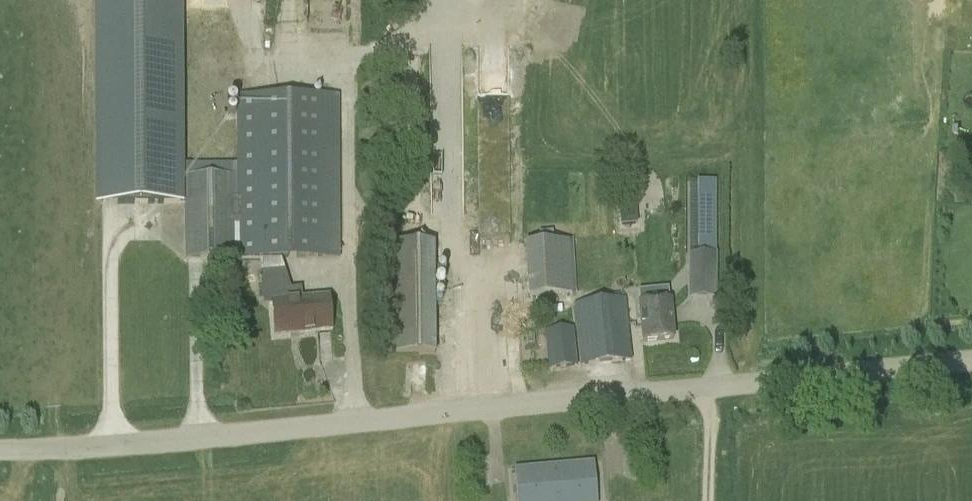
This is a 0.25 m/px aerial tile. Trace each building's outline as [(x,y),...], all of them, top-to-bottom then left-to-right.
[(94,205),(184,204),(184,177),(182,0),(92,0),(94,205)] [(339,94),(236,95),(236,257),(340,257),(339,94)] [(232,177),(184,177),(184,204),(184,257),(232,257),(232,177)] [(717,279),(716,180),(697,181),(698,254),(688,254),(688,279),(717,279)] [(635,190),(618,191),(620,225),(637,224),(635,190)] [(531,295),(576,293),(574,238),(529,240),(531,295)] [(433,245),(384,245),(386,354),(434,354),(433,245)] [(284,271),(261,273),(264,304),(271,303),(274,334),(298,332),(298,333),(330,331),(328,298),(302,300),(301,289),(290,290),(284,271)] [(624,299),(574,305),(581,364),(631,358),(624,299)] [(669,301),(639,303),(642,341),(673,339),(669,301)] [(573,329),(546,332),(549,367),(576,364),(573,329)] [(596,496),(593,462),(514,469),(516,500),(574,500),(574,498),(596,496)]
